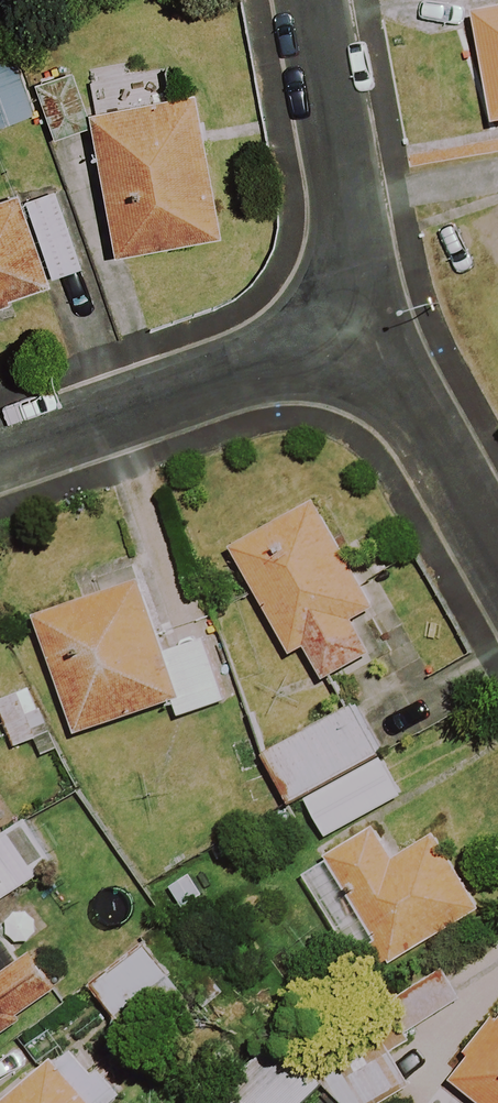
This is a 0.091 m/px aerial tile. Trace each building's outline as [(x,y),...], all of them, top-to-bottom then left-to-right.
[(472,15),(493,131),(497,130),(497,11),(472,15)] [(40,46),(0,60),(0,125),(5,139),(66,117),(40,46)] [(201,96),(106,113),(135,266),(230,249),(201,96)] [(0,219),(0,326),(86,291),(49,199),(0,219)] [(371,609),(314,505),(232,550),(290,657),(303,649),(322,684),(371,657),(351,619),(371,609)] [(163,656),(139,584),(35,618),(75,737),(172,704),(177,720),(226,704),(205,642),(163,656)] [(0,695),(0,714),(18,752),(51,736),(26,683),(0,695)] [(382,755),(356,708),(266,760),(292,806),(382,755)] [(378,764),(326,795),(345,826),(397,796),(378,764)] [(24,821),(0,836),(0,903),(54,867),(24,821)] [(396,858),(381,829),(308,866),(327,903),(362,970),(477,911),(438,836),(396,858)] [(63,1002),(29,954),(18,962),(0,937),(0,1046),(63,1002)] [(153,941),(90,989),(116,1022),(103,1033),(123,1060),(200,1001),(153,941)] [(447,1081),(473,1102),(497,1102),(497,1019),(447,1081)] [(377,1041),(322,1081),(338,1102),(376,1102),(407,1081),(377,1041)] [(274,1042),(210,1102),(305,1102),(319,1090),(274,1042)] [(69,1046),(6,1102),(114,1102),(117,1100),(69,1046)]
